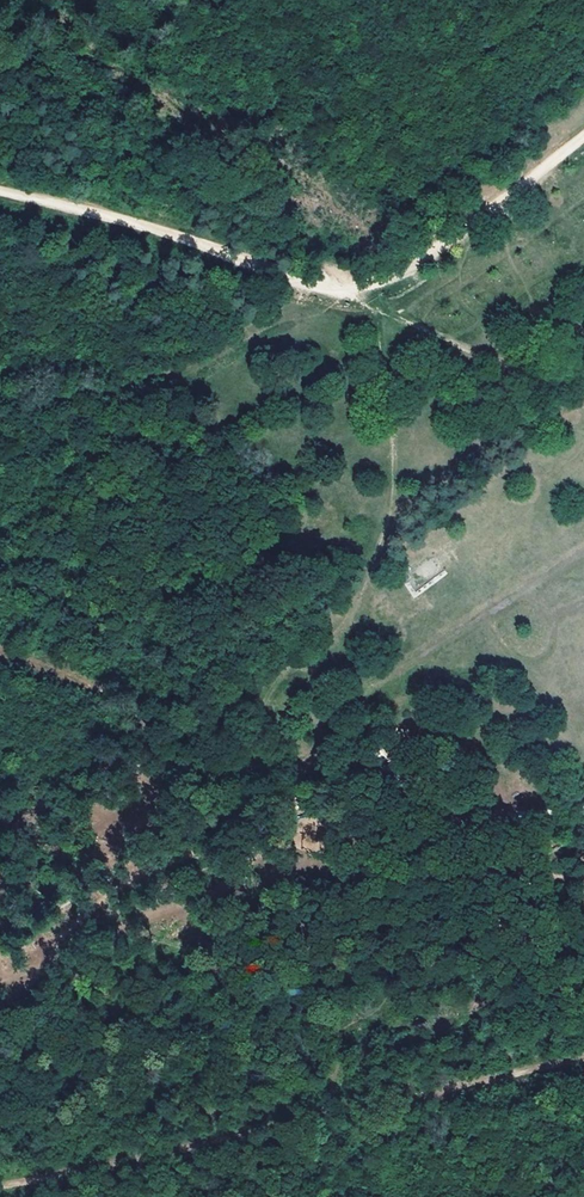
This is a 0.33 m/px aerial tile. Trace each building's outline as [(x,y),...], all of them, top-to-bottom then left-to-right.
[(390,871),(374,875),(377,889),(394,885),(390,871)]
